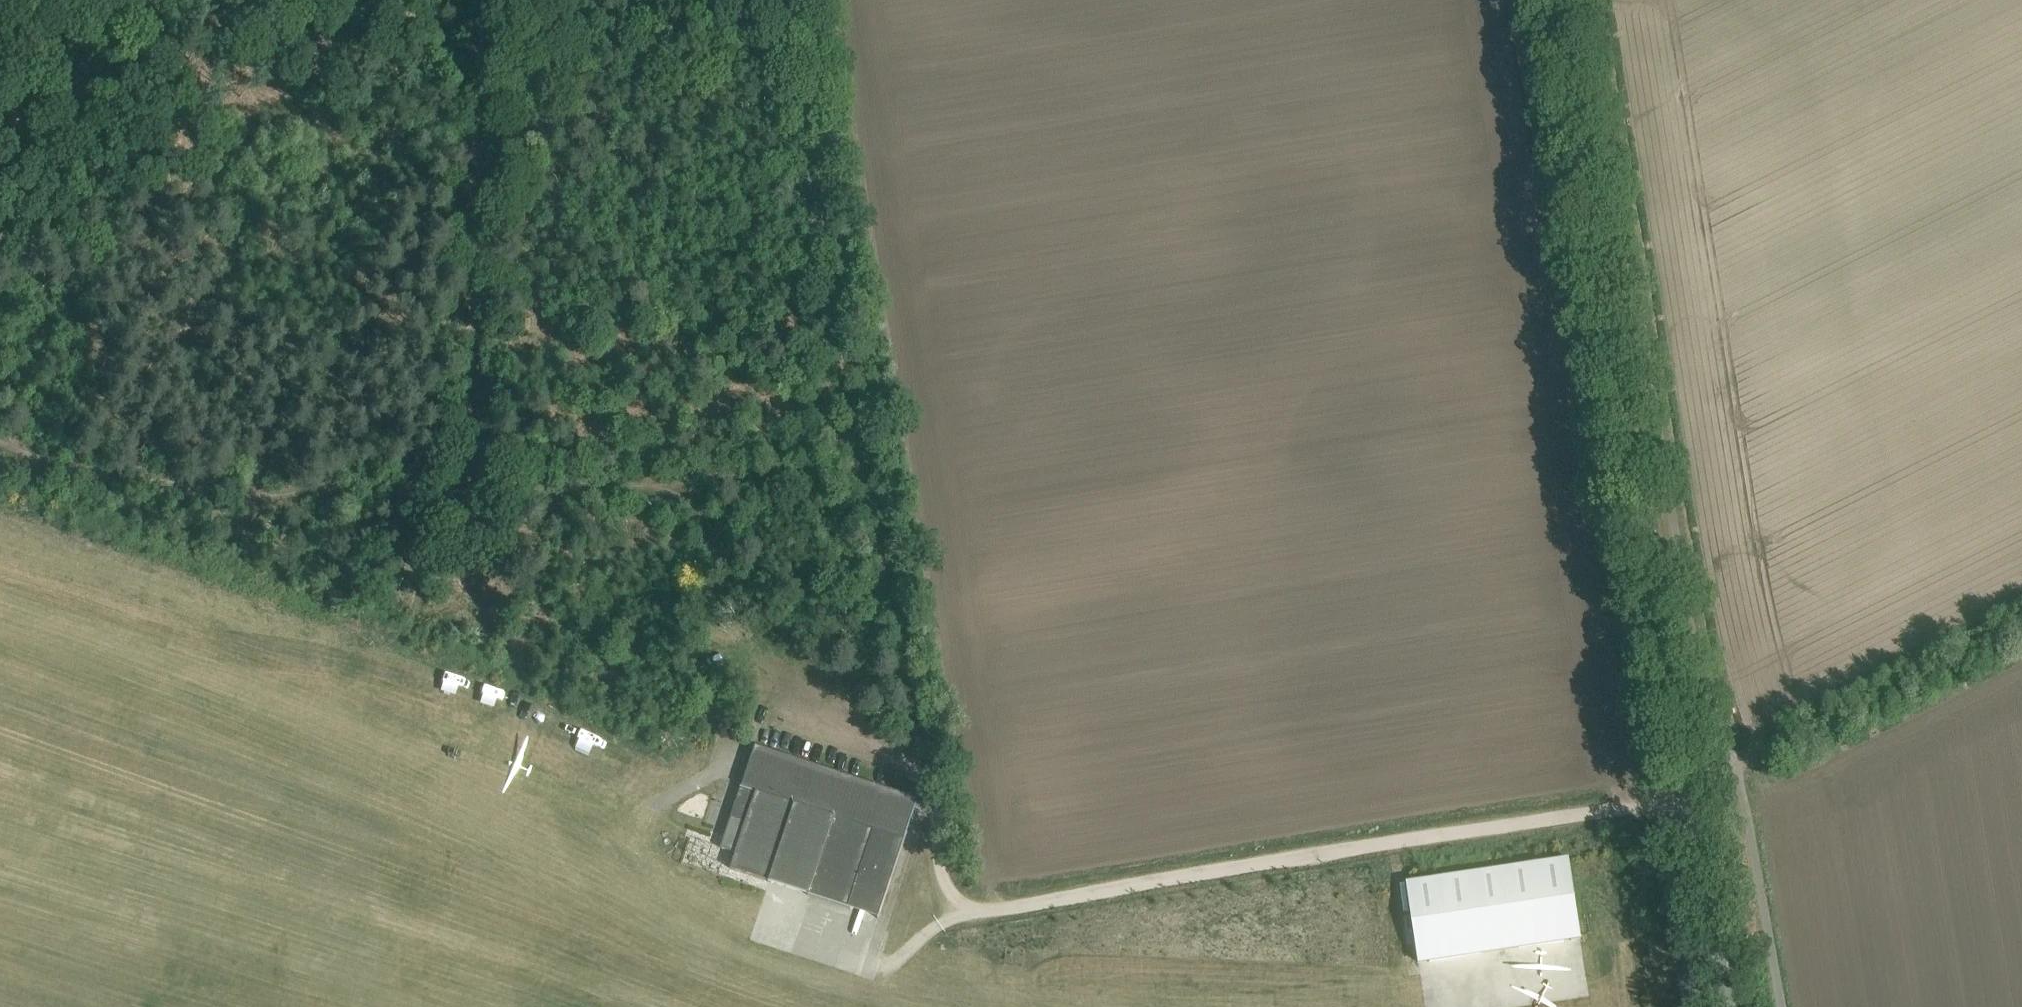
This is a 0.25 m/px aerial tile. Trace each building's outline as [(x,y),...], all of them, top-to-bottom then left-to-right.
[(879,918),(905,839),(918,798),(755,745),(721,848),(736,853),(731,869),(879,918)] [(1409,909),(1422,987),(1584,962),(1571,883),(1409,909)]
